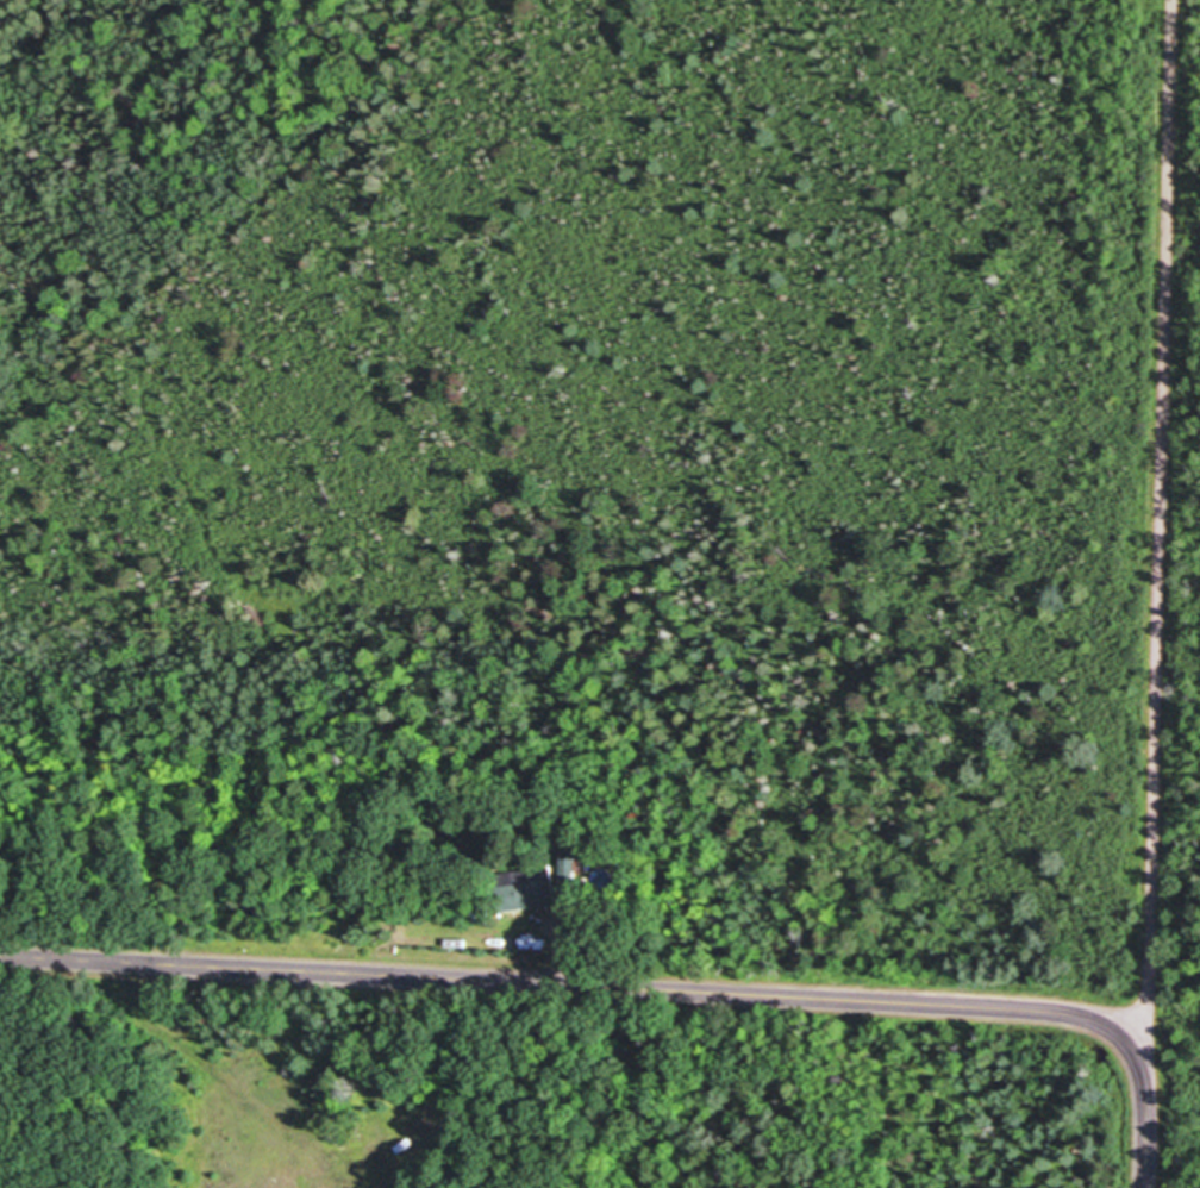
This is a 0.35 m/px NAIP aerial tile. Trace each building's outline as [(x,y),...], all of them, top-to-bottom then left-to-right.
[(582,841),(563,841),(563,880),(582,880),(582,841)] [(507,911),(553,907),(550,882),(515,885),(516,897),(506,898),(507,911)]
